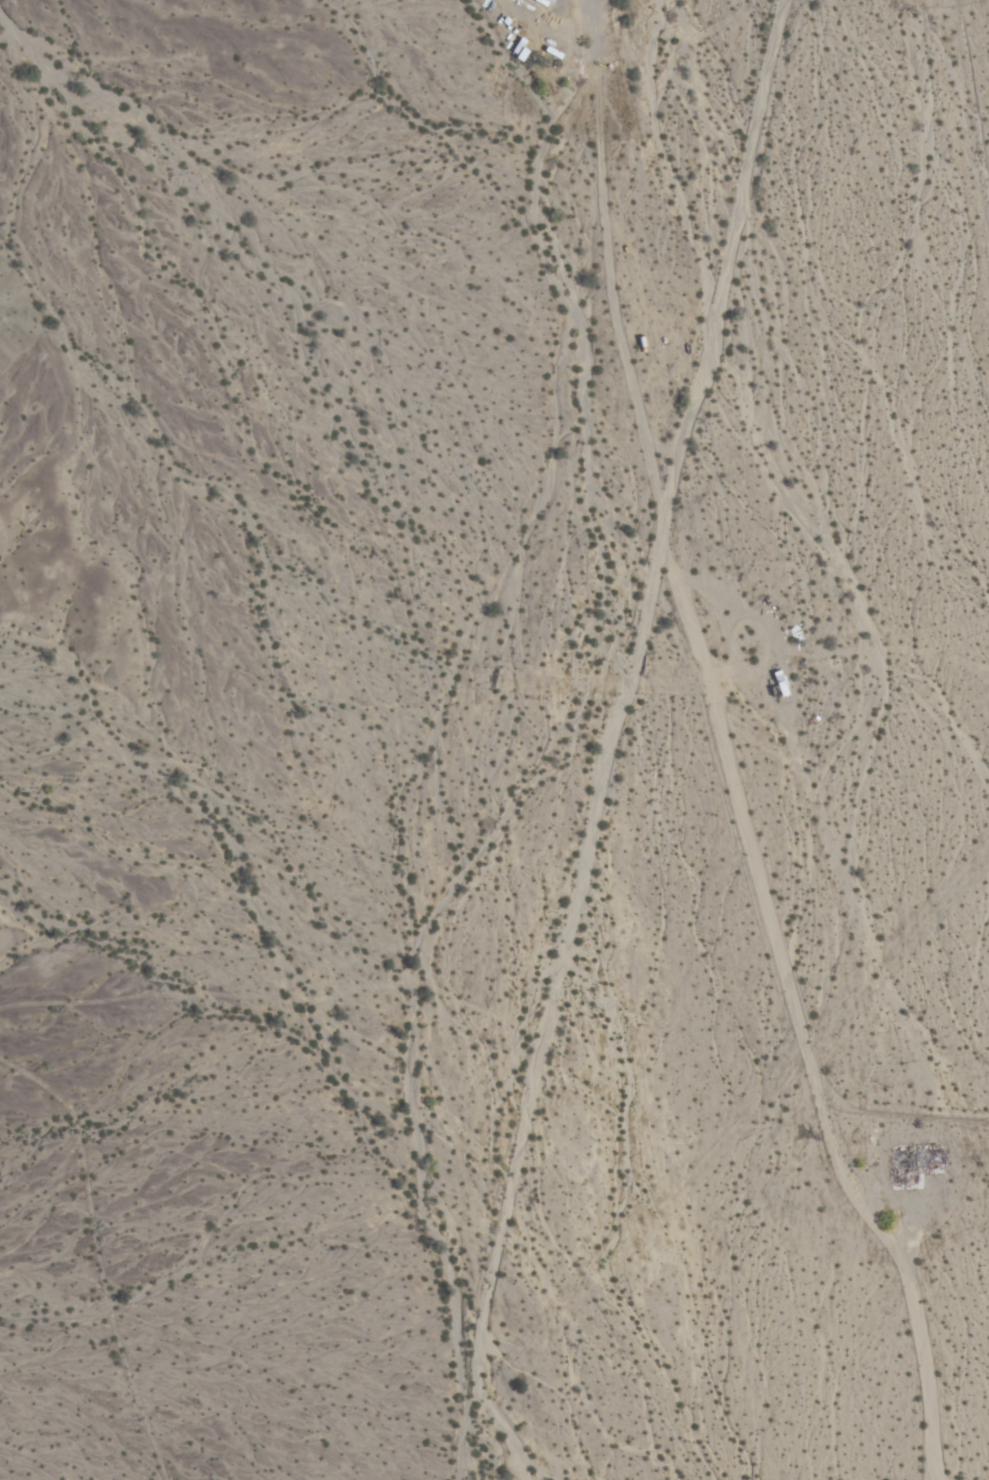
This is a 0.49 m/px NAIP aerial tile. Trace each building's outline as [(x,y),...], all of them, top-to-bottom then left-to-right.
[(787,695),(783,670),(774,672),(779,696),(787,695)] [(893,1184),(919,1183),(919,1169),(944,1169),(944,1151),(893,1151),(893,1184)]
